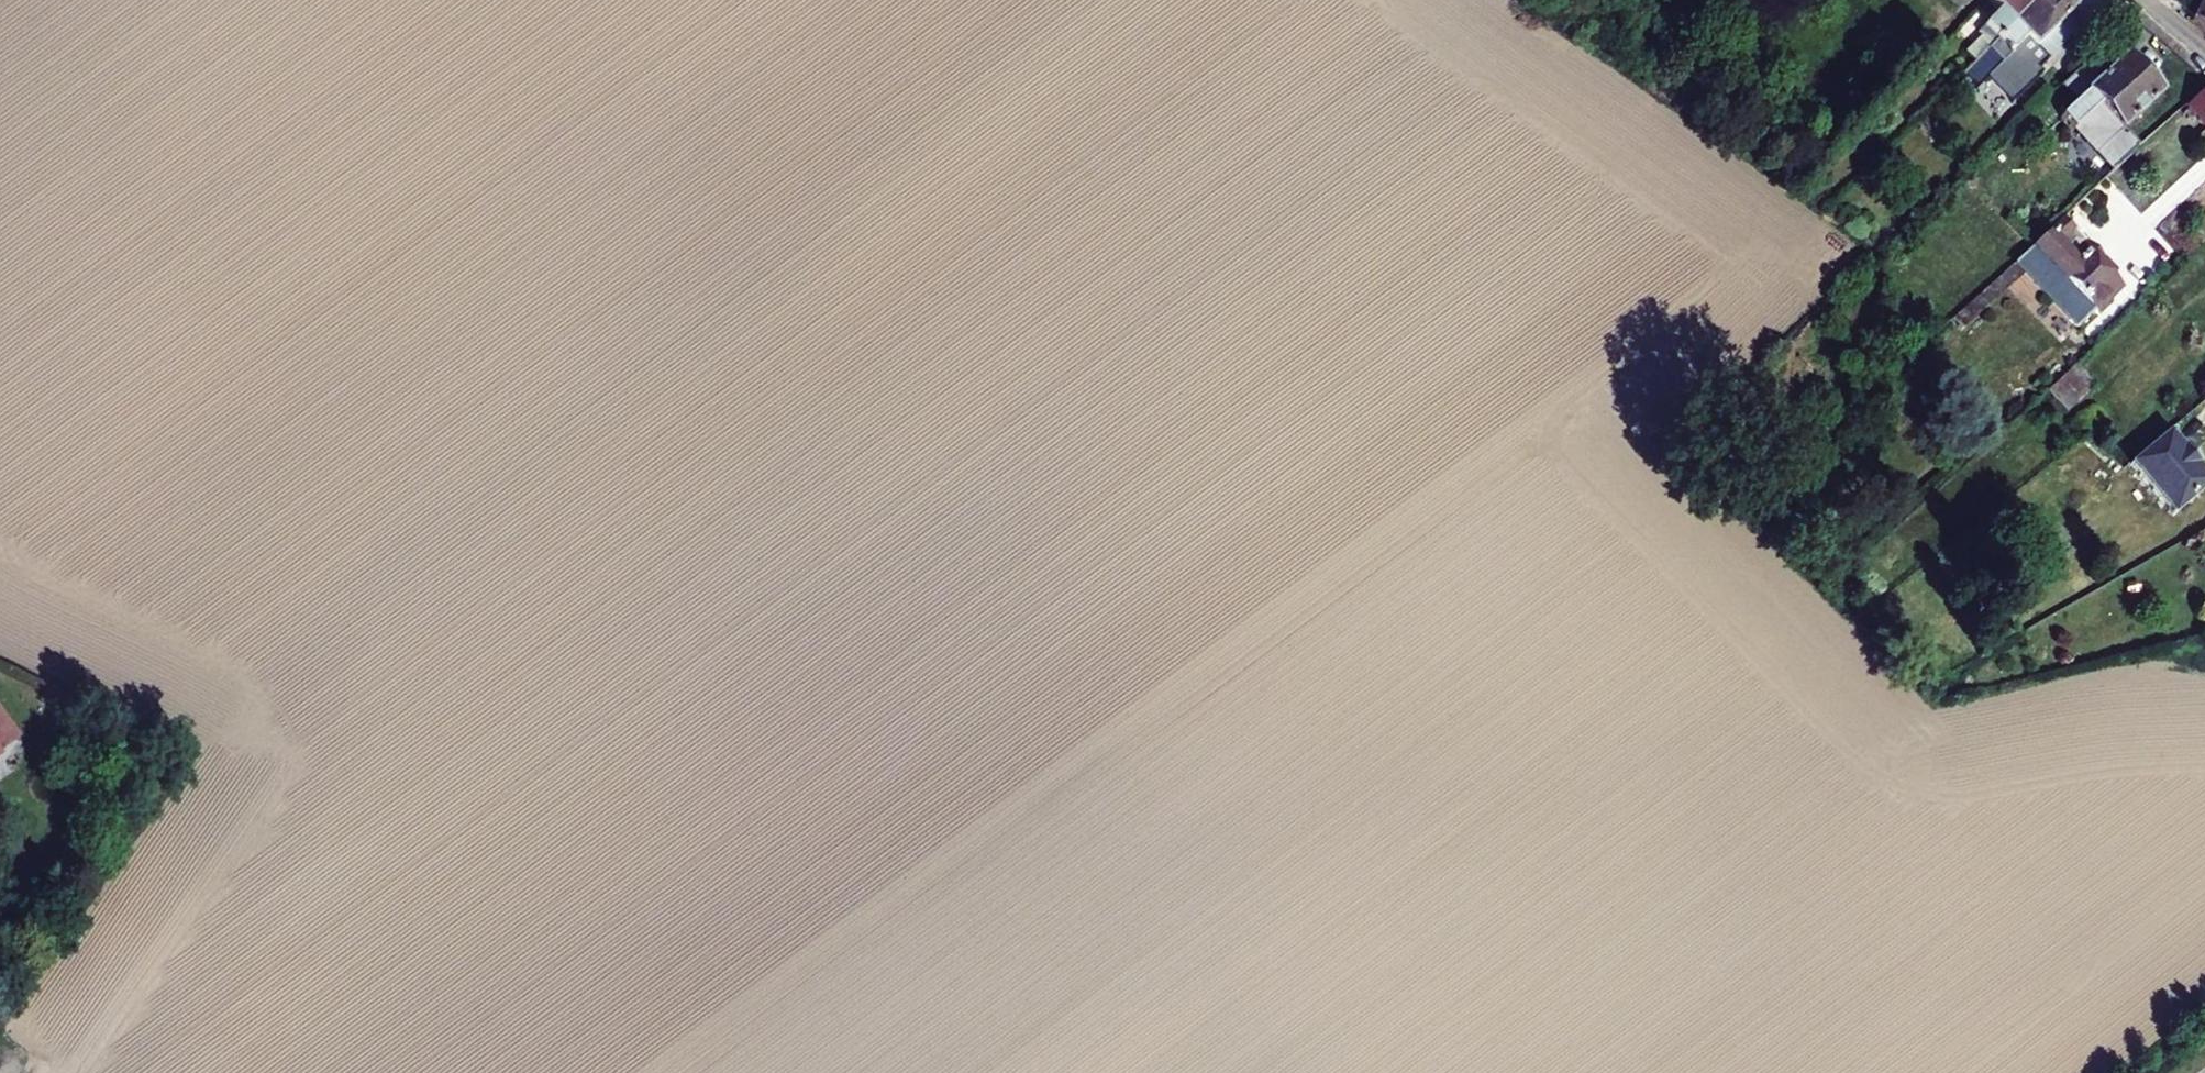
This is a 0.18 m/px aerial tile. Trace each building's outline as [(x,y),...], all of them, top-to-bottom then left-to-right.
[(2067,0),(2037,0),(1975,62),(1963,72),(1978,86),(2002,64),(2006,68),(2017,67),(2035,49),(2047,60),(2080,29),(2067,17),(2076,9),(2067,0)] [(1988,1),(1999,11),(1977,33),(1980,36),(1964,52),(1975,62),(2037,0),(1989,0),(1988,1)] [(2191,21),(2204,32),(2204,0),(2201,0),(2191,21)] [(2136,79),(2121,62),(2059,120),(2071,133),(2099,107),(2123,132),(2160,97),(2156,93),(2160,90),(2147,76),(2143,79),(2140,76),(2136,79)] [(2195,69),(2172,91),(2185,105),(2204,86),(2204,79),(2195,69)] [(2081,87),(2071,76),(2050,96),(2060,106),(2081,87)] [(2187,109),(2201,125),(2204,129),(2204,93),(2187,109)] [(2201,125),(2189,137),(2195,143),(2204,133),(2204,129),(2201,125)] [(2138,148),(2127,136),(2106,156),(2117,167),(2138,148)] [(2076,230),(2066,219),(2034,249),(2030,245),(1952,319),(1963,330),(2024,272),(2077,327),(2094,311),(2096,313),(2115,296),(2110,290),(2119,282),(2111,274),(2115,271),(2087,242),(2073,255),(2062,243),(2076,230)] [(2087,242),(2076,230),(2062,243),(2073,255),(2087,242)] [(2124,287),(2119,282),(2110,290),(2115,296),(2124,287)] [(2095,387),(2075,366),(2069,371),(2088,393),(2095,387)] [(2088,393),(2069,371),(2048,391),(2067,412),(2088,393)] [(2169,433),(2131,466),(2175,518),(2204,492),(2204,476),(2199,468),(2201,466),(2186,448),(2184,451),(2169,433)] [(20,740),(0,713),(0,755),(20,740)]
